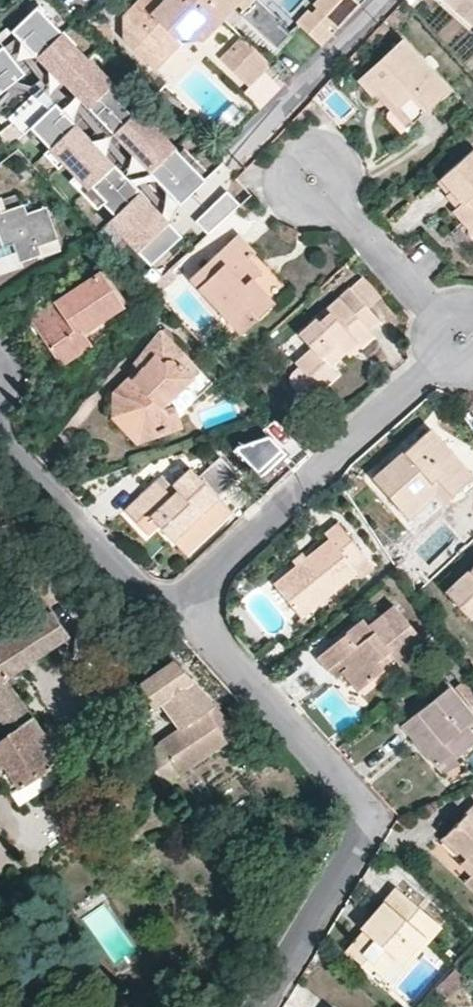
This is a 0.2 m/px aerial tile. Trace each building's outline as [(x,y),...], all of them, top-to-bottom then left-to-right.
[(204,0),(139,0),(123,17),(126,41),(156,71),(186,39),(194,40),(201,41),(223,19),(204,0)] [(223,19),(234,8),(236,6),(241,12),(248,5),(253,0),(204,0),(223,19)] [(257,0),(253,0),(248,5),(241,12),(236,6),(234,8),(273,47),(286,32),(276,24),(279,20),(257,0)] [(361,4),(356,0),(317,0),(313,4),(316,7),(333,24),(339,28),(361,4)] [(472,24),(472,0),(446,0),(472,24)] [(40,4),(33,10),(46,25),(50,22),(54,18),(40,4)] [(328,29),(333,24),(316,7),(312,12),(328,29)] [(296,23),(321,47),(333,34),(328,29),(312,12),(309,9),(296,23)] [(46,25),(33,10),(8,33),(58,85),(59,84),(175,208),(192,191),(200,184),(171,152),(172,151),(153,130),(149,134),(132,116),(129,119),(115,104),(122,98),(111,86),(113,85),(88,59),(86,60),(74,48),(71,51),(57,37),(61,33),(50,22),(46,25)] [(61,33),(57,37),(71,51),(74,48),(78,44),(64,30),(61,33)] [(248,87),(270,64),(242,37),(220,61),(248,87)] [(402,41),(360,79),(380,101),(404,127),(447,88),(402,41)] [(1,46),(0,47),(0,94),(24,74),(1,46)] [(287,80),(270,64),(248,87),(242,93),(258,109),(259,109),(261,107),(287,80)] [(164,84),(152,96),(170,114),(183,102),(164,84)] [(115,104),(129,119),(132,116),(136,112),(122,98),(115,104)] [(150,266),(178,239),(47,102),(40,109),(30,100),(10,120),(25,136),(32,130),(51,151),(54,148),(68,162),(65,165),(76,177),(79,174),(106,203),(103,206),(114,216),(117,214),(131,228),(122,237),(150,266)] [(170,114),(177,121),(189,108),(183,102),(170,114)] [(132,116),(149,134),(153,130),(157,127),(140,109),(136,112),(132,116)] [(171,152),(200,184),(206,179),(176,147),(172,151),(171,152)] [(65,165),(68,162),(54,148),(51,151),(45,156),(59,171),(65,165)] [(450,190),(460,202),(454,208),(451,212),(457,219),(465,228),(472,220),(472,148),(440,180),(450,190)] [(106,203),(79,174),(76,177),(70,182),(98,211),(103,206),(106,203)] [(460,202),(450,190),(443,197),(454,208),(460,202)] [(192,191),(175,208),(191,225),(209,209),(192,191)] [(16,196),(16,195),(0,200),(0,212),(19,205),(16,196)] [(198,243),(234,210),(222,196),(209,209),(191,225),(186,230),(198,243)] [(11,244),(17,260),(18,263),(41,255),(37,246),(55,240),(44,207),(24,214),(21,205),(19,205),(0,212),(0,248),(11,244)] [(108,222),(122,237),(131,228),(117,214),(114,216),(108,222)] [(236,235),(188,280),(240,334),(273,304),(252,282),(260,273),(255,268),(248,260),(254,254),(236,235)] [(0,248),(0,266),(17,260),(11,244),(0,248)] [(60,366),(90,345),(83,335),(97,325),(123,307),(99,272),(29,320),(43,341),(60,366)] [(361,277),(349,288),(367,309),(380,297),(361,277)] [(367,309),(349,288),(297,335),(310,349),(295,363),(298,367),(317,388),(320,391),(336,375),(329,368),(357,342),(361,346),(367,339),(372,335),(369,331),(379,321),(367,309)] [(83,335),(90,345),(105,335),(97,325),(83,335)] [(117,424),(122,428),(136,419),(145,428),(152,425),(161,435),(182,427),(178,414),(210,383),(160,330),(133,364),(139,370),(133,376),(131,374),(112,392),(113,420),(117,424)] [(317,388),(298,367),(291,373),(288,378),(288,384),(300,396),(306,397),(311,395),(317,388)] [(136,419),(122,428),(136,444),(161,435),(152,425),(145,428),(136,419)] [(400,507),(435,477),(451,494),(472,475),(472,474),(431,427),(405,449),(373,477),(400,507)] [(157,525),(172,540),(218,496),(224,490),(239,477),(221,457),(200,477),(191,468),(171,486),(177,491),(172,496),(156,481),(125,511),(146,534),(157,525)] [(435,477),(400,507),(408,516),(435,493),(443,501),(451,494),(435,477)] [(218,496),(172,540),(186,555),(231,511),(218,496)] [(306,555),(296,563),(274,582),(290,603),(300,596),(310,609),(357,570),(353,565),(366,554),(338,521),(324,532),(329,537),(315,549),(306,555)] [(291,558),(296,563),(306,555),(301,550),(291,558)] [(445,591),(472,621),(472,565),(445,591)] [(300,596),(290,603),(301,616),(310,609),(300,596)] [(326,669),(329,667),(340,658),(347,667),(344,670),(358,688),(383,668),(378,661),(389,651),(398,663),(425,640),(394,603),(369,624),(363,617),(315,656),(326,669)] [(0,642),(0,728),(4,733),(0,736),(0,773),(11,790),(61,757),(6,677),(70,633),(51,607),(0,642)] [(340,658),(329,667),(332,671),(335,676),(344,670),(347,667),(340,658)] [(173,659),(139,682),(156,705),(164,700),(181,725),(144,752),(166,783),(240,730),(206,694),(173,659)] [(436,763),(451,751),(455,756),(472,742),(472,731),(466,722),(472,714),(448,684),(401,722),(414,737),(436,763)] [(451,751),(436,763),(443,772),(458,760),(455,756),(451,751)] [(472,872),(472,874),(472,803),(455,821),(444,832),(467,853),(459,861),(472,872)] [(472,872),(463,880),(472,890),(472,874),(472,872)] [(364,930),(346,950),(386,985),(440,924),(396,885),(367,920),(361,927),(364,930)] [(451,986),(465,972),(455,961),(442,977),(451,986)]
